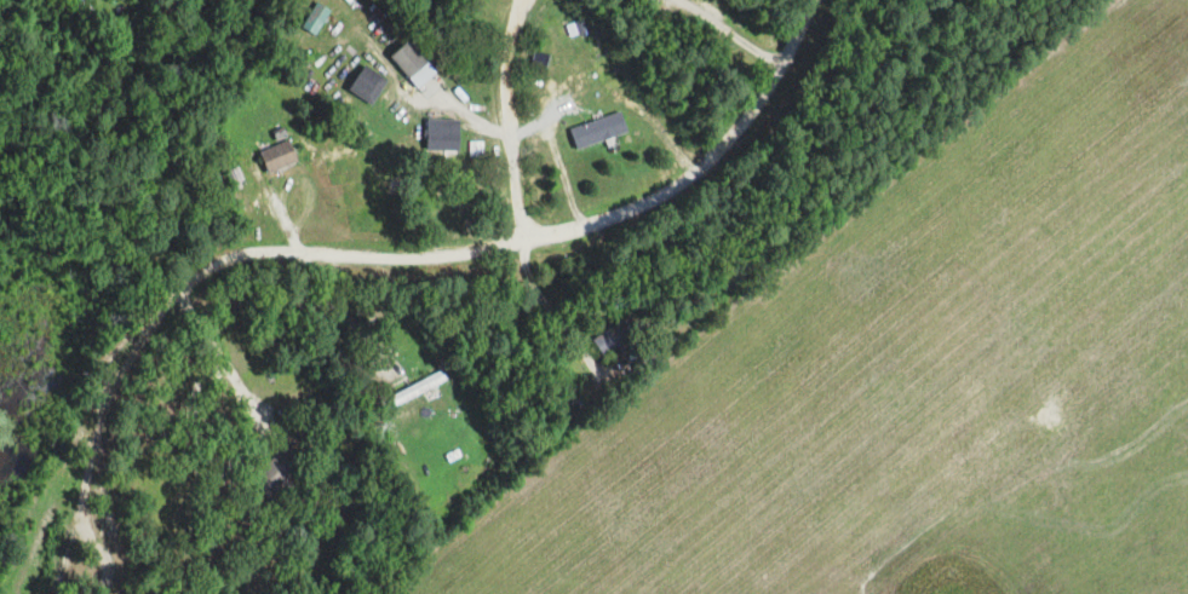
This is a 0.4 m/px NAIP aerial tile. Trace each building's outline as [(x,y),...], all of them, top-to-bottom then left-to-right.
[(85,18),(64,0),(89,0),(96,6),(85,18)] [(300,25),(316,0),(342,15),(333,28),(326,23),(318,36),(300,25)] [(574,21),(584,18),(587,30),(579,33),(574,21)] [(390,57),(409,39),(437,70),(418,88),(390,57)] [(349,90),(365,65),(388,80),(372,104),(349,90)] [(570,127),(578,149),(630,132),(621,109),(570,127)] [(426,120),(459,119),(459,150),(426,150),(426,120)] [(257,151),(268,175),(299,161),(282,126),(272,131),(277,142),(257,151)] [(467,142),(483,142),(484,157),(469,157),(467,142)] [(592,339),(606,356),(647,324),(633,307),(592,339)] [(390,396),(395,405),(448,377),(443,368),(390,396)] [(251,481),(269,497),(304,456),(286,440),(251,481)]
